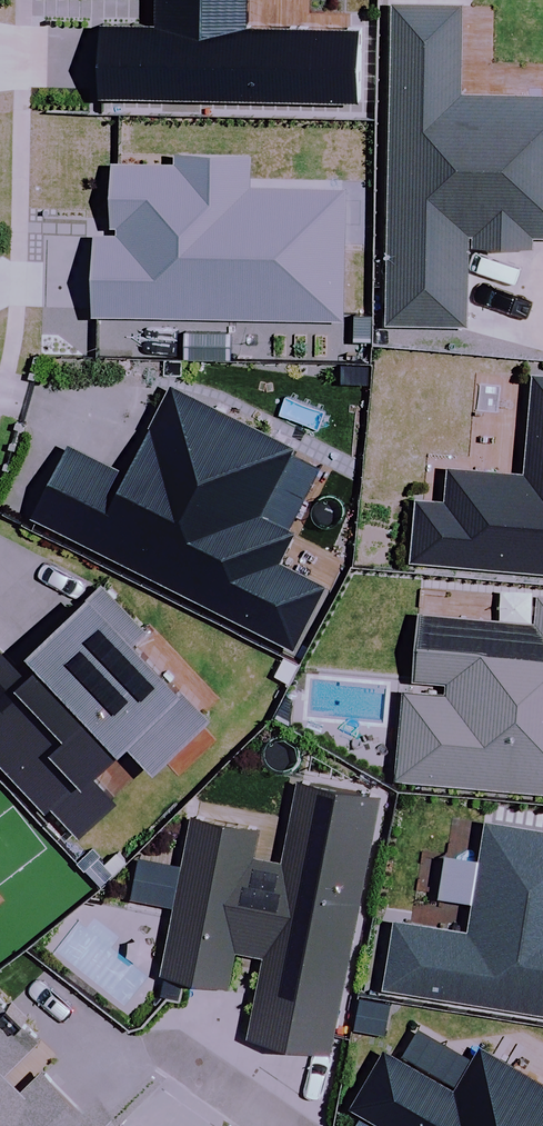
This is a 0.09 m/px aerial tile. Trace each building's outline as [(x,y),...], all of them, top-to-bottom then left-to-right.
[(104,23),(102,92),(367,99),(368,21),(253,20),(254,0),(164,0),(163,18),(109,17),(104,23)] [(477,232),(480,232),(480,243),(540,246),(541,233),(542,233),(542,89),(469,87),(472,0),(400,0),(392,320),(475,321),(477,232)] [(103,234),(102,311),(346,315),(348,183),(253,182),(253,154),(184,152),(184,162),(123,161),(122,235),(103,234)] [(538,369),(530,470),(454,464),(450,497),(423,494),(415,559),(542,570),(542,369),(538,369)] [(303,437),(178,375),(134,465),(75,436),(34,517),(299,648),(334,578),(286,554),(300,526),(267,510),(303,437)] [(107,581),(43,645),(52,656),(38,670),(0,631),(0,757),(52,811),(59,806),(82,834),(129,801),(106,772),(139,743),(163,771),(218,715),(190,688),(197,683),(107,581)] [(425,609),(419,677),(452,678),(452,688),(410,684),(400,778),(542,790),(542,619),(425,609)] [(143,851),(134,896),(180,903),(163,970),(234,988),(244,951),(267,955),(252,1035),(339,1052),(389,793),(303,775),(289,859),(259,853),(265,825),(200,811),(189,860),(143,851)] [(491,818),(475,926),(400,915),(389,986),(542,1010),(542,825),(491,818)] [(0,990),(0,1125),(106,1125),(108,1124),(55,1063),(30,1090),(15,1068),(46,1033),(0,990)] [(487,1044),(462,1088),(389,1042),(355,1102),(396,1125),(542,1125),(542,1075),(487,1044)]
